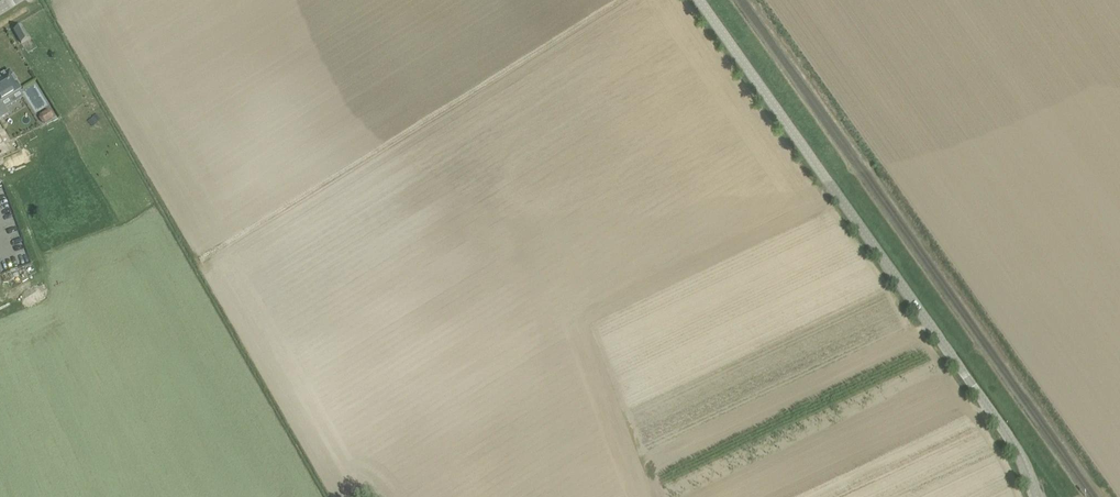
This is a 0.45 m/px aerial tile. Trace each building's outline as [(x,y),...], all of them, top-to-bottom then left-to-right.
[(14,31),(21,43),(29,39),(21,26),(14,31)] [(10,72),(0,78),(0,118),(8,113),(1,101),(20,89),(17,85),(19,84),(13,75),(12,76),(10,72)] [(44,122),(52,117),(48,109),(39,114),(44,122)]
